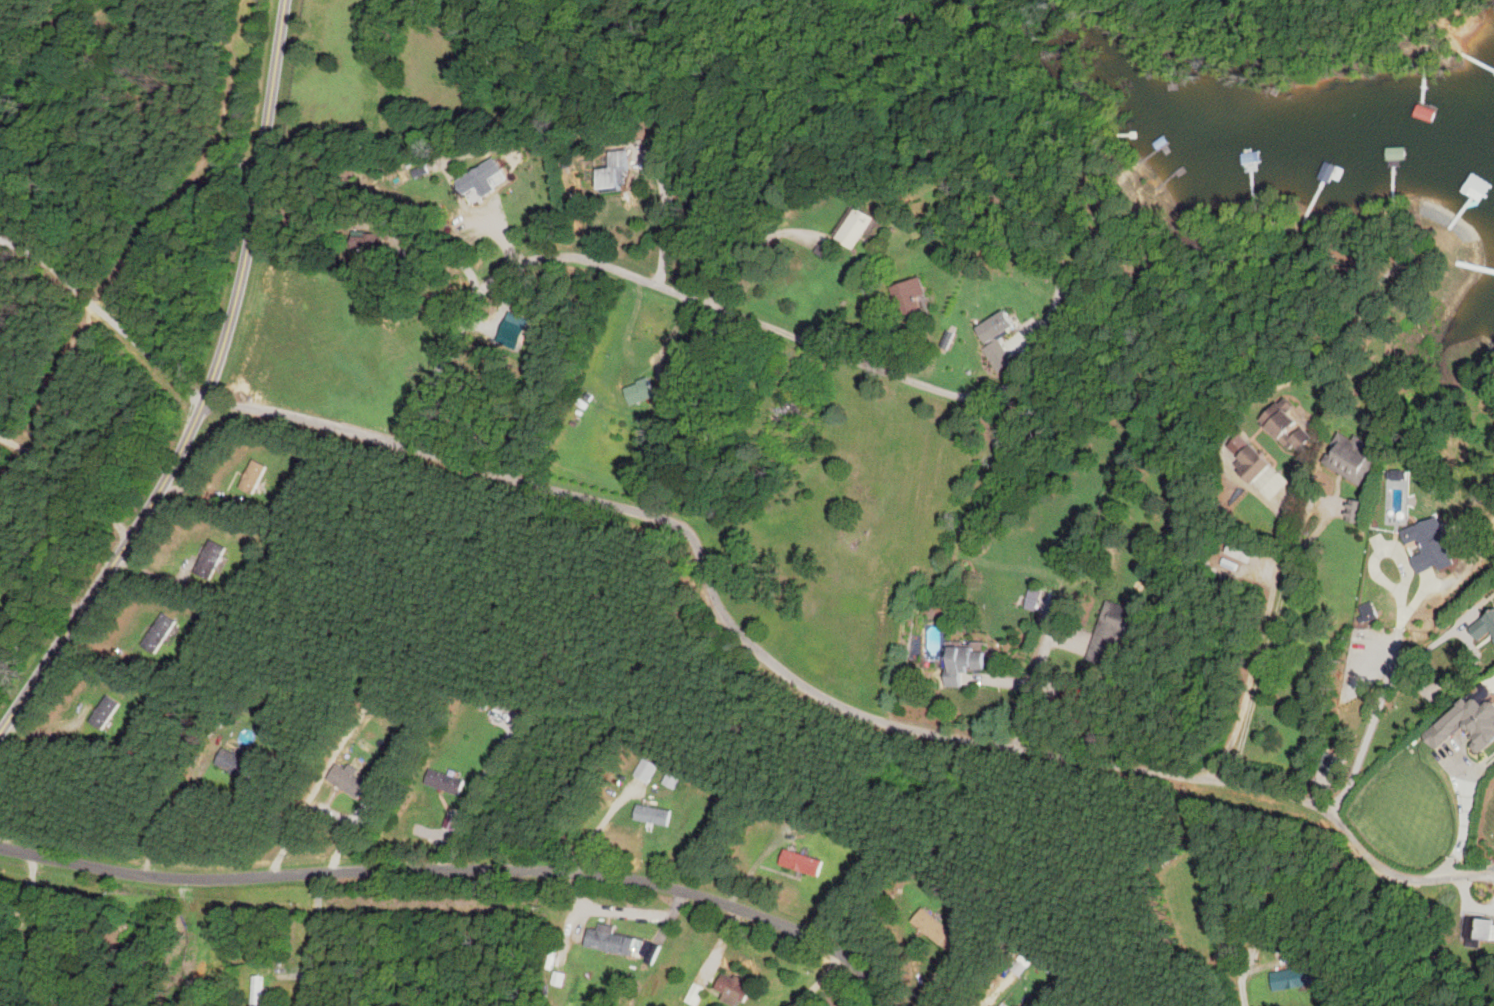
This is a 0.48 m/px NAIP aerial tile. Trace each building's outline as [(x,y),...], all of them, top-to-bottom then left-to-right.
[(1435,110),(1418,104),(1414,115),(1431,121),(1435,110)] [(604,189),(634,187),(632,166),(638,166),(637,148),(615,150),(617,167),(603,168),(604,189)] [(1403,160),(1404,150),(1388,149),(1387,159),(1403,160)] [(505,190),(502,183),(515,177),(506,158),(462,178),(473,204),(505,190)] [(1329,181),(1333,163),(1320,160),(1316,178),(1329,181)] [(1489,184),(1472,174),(1466,184),(1483,194),(1489,184)] [(841,232),(862,248),(885,218),(864,202),(841,232)] [(359,248),(386,256),(391,236),(365,229),(359,248)] [(912,318),(932,311),(927,296),(936,293),(930,277),(901,287),(912,318)] [(1010,324),(999,309),(972,328),(983,343),(1010,324)] [(662,396),(655,378),(626,389),(633,407),(662,396)] [(1309,437),(1300,426),(1306,422),(1298,413),(1296,414),(1280,395),(1256,417),(1289,455),(1309,437)] [(817,414),(793,398),(780,416),(804,432),(817,414)] [(1318,461),(1355,485),(1376,452),(1339,429),(1318,461)] [(1240,464),(1233,470),(1247,484),(1267,464),(1247,443),(1233,457),(1240,464)] [(261,495),(272,464),(257,458),(245,489),(261,495)] [(1360,523),(1364,502),(1352,500),(1348,520),(1360,523)] [(1432,516),(1398,529),(1406,549),(1407,549),(1416,572),(1433,565),(1435,569),(1450,564),(1432,516)] [(234,548),(216,539),(198,573),(216,582),(234,548)] [(1247,563),(1252,550),(1227,540),(1222,553),(1247,563)] [(1087,661),(1108,667),(1117,634),(1130,637),(1138,610),(1104,600),(1087,661)] [(1466,624),(1477,645),(1491,637),(1493,642),(1493,608),(1466,624)] [(161,654),(183,621),(169,611),(147,644),(161,654)] [(941,687),(959,687),(959,670),(982,670),(982,647),(942,646),(941,687)] [(95,721),(109,729),(125,703),(111,694),(95,721)] [(264,763),(228,747),(220,764),(257,781),(264,763)] [(334,780),(366,798),(375,782),(343,764),(334,780)] [(465,795),(470,780),(434,768),(429,783),(465,795)] [(675,827),(679,811),(642,803),(639,818),(675,827)] [(827,861),(788,848),(783,863),(822,877),(827,861)] [(908,922),(951,953),(962,938),(918,907),(908,922)] [(1463,916),(1460,941),(1476,943),(1476,938),(1493,940),(1493,919),(1463,916)] [(639,955),(642,938),(619,934),(620,926),(604,923),(603,930),(592,929),(590,948),(639,955)] [(1268,972),(1271,991),(1313,983),(1309,965),(1268,972)] [(726,973),(720,989),(732,994),(730,1001),(743,1005),(747,1005),(755,984),(726,973)] [(267,976),(255,976),(255,1005),(267,1005),(267,976)]
